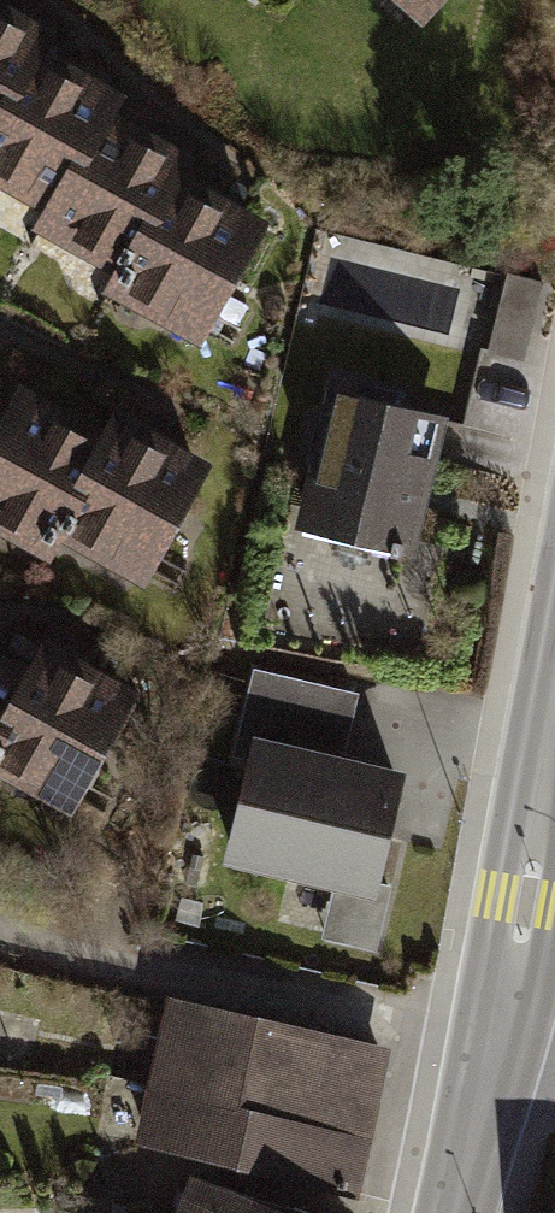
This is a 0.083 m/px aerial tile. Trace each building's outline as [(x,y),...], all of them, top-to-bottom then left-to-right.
[(421,33),(453,0),(386,0),(421,33)] [(0,7),(0,148),(10,154),(62,65),(72,49),(0,7)] [(62,65),(10,154),(0,171),(0,197),(67,236),(131,125),(140,110),(62,65)] [(216,174),(131,125),(67,236),(60,248),(145,297),(209,187),(216,174)] [(298,239),(209,187),(145,297),(137,311),(226,363),(298,239)] [(495,343),(530,349),(546,265),(510,258),(495,343)] [(439,418),(335,393),(277,636),(412,668),(435,568),(405,561),(439,418)] [(45,398),(0,482),(0,536),(69,572),(82,547),(136,446),(45,398)] [(147,424),(82,547),(174,596),(239,473),(147,424)] [(63,686),(0,652),(0,804),(11,783),(63,686)] [(103,832),(171,704),(79,656),(63,686),(11,783),(103,832)] [(366,700),(261,676),(221,848),(369,883),(397,764),(354,754),(366,700)] [(367,1119),(389,1033),(160,976),(138,1062),(367,1119)] [(367,1119),(138,1062),(121,1133),(350,1190),(367,1119)] [(187,1165),(169,1212),(316,1212),(187,1165)]
